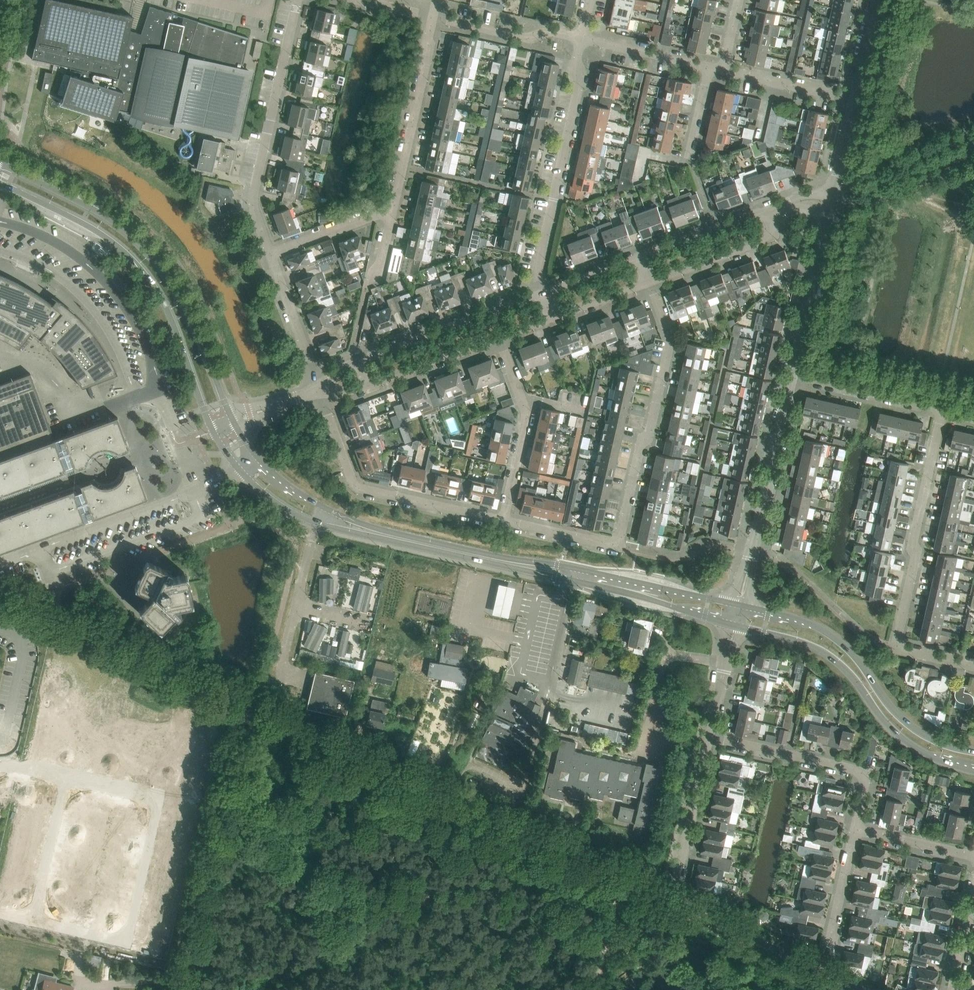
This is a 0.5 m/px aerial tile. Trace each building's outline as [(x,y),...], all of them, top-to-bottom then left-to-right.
[(32,59),(35,60),(54,64),(82,70),(81,75),(80,78),(70,75),(64,96),(63,99),(64,99),(63,103),(98,114),(97,115),(115,121),(141,129),(141,128),(145,116),(168,121),(183,124),(200,128),(232,135),(236,136),(238,137),(252,73),(246,71),(245,72),(242,71),(249,39),(249,38),(231,32),(226,30),(222,29),(198,22),(183,17),(181,24),(172,22),(174,14),(150,6),(144,24),(141,33),(130,30),(132,22),(133,16),(132,16),(116,13),(118,5),(119,5),(99,0),(62,0),(62,1),(59,0),(45,0),(32,59)] [(635,0),(616,0),(615,4),(633,8),(635,0)] [(698,7),(715,11),(717,0),(716,0),(699,0),(698,7)] [(779,0),(761,0),(761,2),(758,1),(756,6),(777,11),(779,0)] [(853,2),(846,0),(834,0),(833,8),(855,13),(856,8),(852,7),(853,2)] [(571,16),(573,6),(556,2),(554,12),(571,16)] [(615,4),(613,14),(631,18),(633,8),(615,4)] [(339,17),(338,14),(339,8),(326,5),(325,11),(315,9),(313,19),(331,23),(338,25),(339,17)] [(693,6),(690,17),(712,22),(715,11),(698,7),(693,6)] [(833,8),(830,19),(849,23),(850,17),(854,18),(855,13),(833,8)] [(758,15),(757,20),(774,24),(776,14),(756,9),(755,14),(758,15)] [(631,18),(613,14),(610,25),(618,26),(629,29),(631,18)] [(688,27),(710,32),(712,22),(690,17),(688,27)] [(320,31),(319,37),(332,40),(333,34),(329,33),(331,23),(338,25),(331,23),(313,19),(311,29),(320,31)] [(847,28),(849,23),(830,19),(828,29),(851,34),(852,29),(847,28)] [(752,26),(751,30),(771,35),(774,24),(757,20),(755,26),(752,26)] [(666,22),(663,33),(672,35),(673,30),(668,29),(670,23),(666,22)] [(654,34),(661,35),(662,25),(655,24),(654,34)] [(686,38),(691,39),(708,43),(710,32),(688,27),(686,38)] [(828,29),(825,40),(844,44),(845,38),(849,39),(851,34),(828,29)] [(753,36),(752,42),(769,45),(776,47),(778,36),(771,35),(751,30),(750,35),(753,36)] [(663,33),(661,43),(671,46),(673,35),(672,35),(663,33)] [(473,57),(477,39),(458,35),(457,42),(453,41),(452,47),(449,46),(447,51),(471,56),(473,57)] [(308,40),(306,51),(322,54),(330,56),(331,48),(330,46),(332,40),(319,37),(317,42),(308,40)] [(691,39),(688,50),(705,54),(708,43),(691,39)] [(843,49),(844,44),(825,40),(823,50),(846,55),(847,50),(843,49)] [(262,57),(263,41),(257,41),(255,56),(262,57)] [(747,47),(746,51),(766,56),(769,45),(752,42),(750,47),(747,47)] [(823,50),(821,61),(839,65),(840,59),(845,60),(846,55),(823,50)] [(306,51),(303,61),(305,61),(313,63),(311,69),(325,72),(326,66),(320,64),(322,54),(306,51)] [(450,57),(448,62),(469,67),(471,66),(473,59),(471,56),(447,51),(446,56),(450,57)] [(748,57),(747,63),(770,68),(772,57),(766,56),(746,51),(745,56),(748,57)] [(556,76),(558,65),(553,63),(555,57),(535,52),(534,59),(534,60),(532,70),(540,72),(556,76)] [(817,78),(830,81),(830,82),(839,84),(842,71),(838,71),(839,65),(821,61),(817,78)] [(437,71),(443,72),(467,78),(469,76),(470,69),(469,67),(448,62),(447,68),(444,67),(444,68),(438,66),(437,71)] [(600,69),(597,81),(616,85),(620,67),(604,64),(603,70),(600,69)] [(295,73),(293,79),(295,80),(295,82),(319,87),(321,88),(325,72),(311,69),(310,74),(297,71),(297,73),(295,73)] [(445,78),(444,83),(466,89),(468,78),(467,78),(443,72),(437,71),(443,72),(442,77),(445,78)] [(45,72),(43,81),(42,84),(41,92),(48,93),(49,93),(52,79),(53,73),(52,73),(45,72)] [(540,72),(538,82),(554,86),(556,76),(540,72)] [(669,78),(666,89),(690,94),(692,84),(669,78)] [(529,92),(551,97),(554,86),(538,82),(531,81),(528,91),(529,92)] [(602,95),(600,100),(612,103),(616,85),(597,81),(595,93),(602,95)] [(302,94),(300,100),(313,103),(315,97),(317,97),(319,87),(295,82),(292,92),(302,94)] [(463,99),(466,89),(444,83),(442,89),(439,88),(438,93),(457,98),(463,99)] [(666,89),(664,98),(682,102),(683,97),(689,98),(690,94),(666,89)] [(718,89),(716,100),(734,104),(736,93),(718,89)] [(526,102),(533,104),(549,107),(551,97),(529,92),(526,102)] [(440,99),(439,105),(455,108),(457,98),(438,93),(437,98),(440,99)] [(746,106),(753,108),(759,109),(762,99),(748,96),(746,106)] [(664,98),(662,108),(679,112),(682,102),(664,98)] [(318,104),(313,103),(300,100),(299,105),(290,103),(288,113),(312,119),(314,120),(318,104)] [(592,104),(589,116),(608,121),(612,103),(600,100),(599,106),(592,104)] [(716,100),(714,110),(731,114),(734,104),(716,100)] [(529,113),(529,114),(546,118),(549,107),(533,104),(526,102),(525,108),(532,110),(531,114),(529,113)] [(776,117),(779,103),(773,102),(770,115),(776,117)] [(434,110),(433,114),(452,119),(460,120),(462,110),(455,108),(439,105),(438,110),(434,110)] [(656,107),(654,117),(677,122),(679,112),(662,108),(656,107)] [(801,121),(807,122),(826,126),(829,114),(803,109),(801,121)] [(714,110),(711,120),(729,124),(738,126),(740,117),(731,115),(731,114),(714,110)] [(294,126),(293,131),(308,135),(312,119),(288,113),(285,124),(294,126)] [(460,120),(452,119),(433,114),(432,119),(435,120),(434,126),(458,131),(460,120)] [(529,114),(526,124),(542,128),(544,118),(546,118),(529,114)] [(778,117),(776,117),(770,115),(767,128),(779,131),(779,128),(780,124),(776,123),(778,117)] [(605,132),(608,121),(589,116),(587,128),(605,132)] [(683,124),(677,122),(654,117),(653,117),(652,123),(658,124),(657,128),(675,132),(676,129),(681,130),(683,124)] [(727,134),(729,124),(711,120),(709,130),(727,134)] [(325,126),(325,128),(330,129),(330,130),(333,131),(334,124),(326,122),(325,126)] [(525,130),(524,135),(540,138),(542,128),(526,124),(518,122),(517,129),(525,130)] [(807,122),(804,134),(823,138),(826,126),(807,122)] [(428,136),(448,140),(449,140),(455,141),(456,140),(458,131),(434,126),(433,131),(430,131),(428,136)] [(584,140),(603,144),(604,140),(605,132),(587,128),(584,140)] [(655,138),(663,140),(673,142),(673,140),(675,132),(657,128),(655,138)] [(742,137),(744,137),(753,139),(755,129),(749,128),(748,129),(744,128),(742,137)] [(767,128),(765,135),(777,138),(779,131),(767,128)] [(707,140),(706,146),(723,150),(725,140),(727,134),(709,130),(707,140)] [(283,135),(282,140),(280,145),(305,151),(307,140),(308,135),(293,131),(292,137),(283,135)] [(537,149),(540,138),(524,135),(518,133),(515,144),(516,144),(541,150),(542,149),(537,149)] [(802,146),(821,150),(823,140),(823,138),(804,134),(803,140),(802,146)] [(765,135),(764,142),(766,142),(769,151),(774,152),(777,140),(777,138),(765,135)] [(428,136),(427,140),(431,141),(429,147),(445,150),(447,140),(448,140),(428,136)] [(663,140),(655,138),(649,137),(647,147),(649,147),(649,148),(670,152),(673,142),(663,140)] [(752,142),(753,139),(744,137),(742,146),(752,142)] [(235,150),(224,148),(225,143),(226,143),(203,138),(196,168),(212,172),(213,168),(229,172),(232,159),(233,159),(235,150)] [(608,145),(603,144),(584,140),(581,152),(605,157),(608,145)] [(636,145),(631,144),(628,143),(627,150),(639,152),(640,146),(636,145)] [(520,150),(519,156),(539,160),(541,150),(516,144),(515,147),(516,149),(520,150)] [(291,159),(290,164),(303,167),(304,161),(303,161),(305,152),(304,152),(305,151),(280,145),(278,156),(291,159)] [(802,146),(799,157),(818,161),(821,150),(802,146)] [(425,152),(424,157),(449,162),(452,152),(445,150),(429,147),(428,152),(425,152)] [(639,152),(627,150),(625,157),(637,159),(639,152)] [(581,152),(579,163),(602,169),(605,169),(607,157),(605,157),(581,152)] [(539,160),(519,156),(517,166),(533,170),(535,160),(539,160)] [(426,162),(425,168),(447,173),(449,162),(424,157),(423,161),(426,162)] [(635,166),(637,159),(625,157),(624,163),(635,166)] [(815,173),(818,161),(799,157),(796,169),(794,168),(793,170),(795,175),(797,181),(807,178),(808,172),(815,173)] [(485,159),(483,170),(490,171),(491,172),(494,161),(485,159)] [(579,163),(576,175),(595,179),(600,180),(602,169),(579,163)] [(624,163),(622,170),(634,173),(635,166),(624,163)] [(302,173),(303,167),(290,164),(289,170),(279,168),(277,178),(301,183),(303,174),(302,173)] [(776,169),(759,175),(765,193),(777,189),(774,182),(795,175),(793,170),(794,168),(776,165),(776,169)] [(517,166),(514,177),(530,180),(533,170),(517,166)] [(740,173),(739,174),(740,177),(742,181),(746,192),(751,190),(754,197),(765,193),(759,175),(756,168),(745,172),(745,171),(743,172),(740,173)] [(483,170),(480,181),(490,183),(492,177),(488,176),(490,171),(483,170)] [(622,170),(621,177),(632,180),(634,173),(622,170)] [(445,179),(439,178),(427,175),(425,182),(422,181),(420,187),(417,186),(416,191),(435,195),(442,196),(449,198),(450,193),(442,191),(445,179)] [(592,191),(595,179),(576,175),(573,186),(572,186),(569,196),(584,199),(586,190),(592,191)] [(506,186),(528,191),(530,180),(514,177),(513,183),(507,182),(506,186)] [(619,185),(617,192),(634,186),(632,180),(621,177),(620,179),(619,185)] [(736,183),(725,187),(732,205),(743,201),(741,194),(746,192),(742,181),(740,177),(735,179),(736,183)] [(283,196),(296,199),(302,200),(304,194),(299,193),(301,183),(277,178),(275,188),(284,190),(283,196)] [(711,186),(706,188),(712,205),(718,203),(720,209),(732,205),(725,187),(722,179),(717,181),(717,184),(711,186)] [(205,200),(217,203),(221,213),(236,208),(232,196),(234,195),(232,191),(231,191),(231,189),(209,184),(205,200)] [(416,191),(415,196),(418,197),(417,202),(439,207),(442,196),(435,195),(416,191)] [(679,195),(688,221),(700,217),(697,210),(703,208),(697,193),(692,195),(691,192),(680,197),(679,195)] [(505,204),(510,205),(526,209),(528,198),(507,193),(505,204)] [(663,206),(665,209),(669,221),(674,219),(677,225),(688,221),(679,195),(678,195),(679,197),(668,201),(669,204),(663,206)] [(271,214),(275,224),(292,218),(289,208),(294,207),(296,199),(283,196),(280,210),(280,211),(271,214)] [(433,206),(417,202),(416,208),(412,207),(411,212),(437,218),(439,207),(433,206)] [(510,205),(508,216),(524,219),(526,209),(510,205)] [(646,210),(654,234),(666,230),(663,223),(669,221),(665,209),(659,211),(657,206),(646,210)] [(624,224),(614,228),(621,246),(632,242),(630,235),(635,233),(629,217),(627,210),(619,213),(624,224)] [(643,238),(654,234),(646,210),(629,217),(635,233),(640,231),(643,238)] [(437,218),(411,212),(410,217),(413,218),(412,223),(435,228),(437,218)] [(292,218),(275,224),(278,234),(281,233),(283,238),(287,237),(302,232),(296,216),(292,218)] [(508,216),(505,226),(521,230),(524,219),(508,216)] [(609,250),(621,246),(614,228),(612,222),(595,228),(596,232),(601,245),(606,244),(609,250)] [(435,228),(412,223),(411,229),(408,228),(406,233),(432,239),(435,228)] [(505,226),(503,237),(519,240),(521,230),(505,226)] [(589,230),(578,234),(580,240),(587,258),(598,254),(596,247),(601,245),(596,232),(590,234),(589,230)] [(468,248),(466,253),(477,249),(481,233),(473,231),(470,248),(468,248)] [(432,239),(406,233),(405,238),(409,239),(407,245),(430,250),(432,239)] [(358,235),(348,239),(355,258),(365,254),(369,255),(372,241),(366,239),(364,245),(361,244),(358,235)] [(497,236),(495,247),(519,251),(521,244),(518,244),(519,240),(503,237),(497,236)] [(343,256),(337,258),(338,259),(342,272),(348,270),(349,270),(349,269),(350,269),(356,267),(357,266),(358,267),(355,258),(348,239),(338,243),(343,256)] [(575,263),(587,258),(580,240),(563,247),(567,258),(573,256),(575,263)] [(330,242),(322,245),(325,253),(333,250),(330,242)] [(403,249),(402,255),(392,253),(385,283),(388,283),(392,281),(410,274),(413,258),(430,262),(431,256),(428,256),(430,250),(407,245),(406,250),(403,249)] [(460,245),(458,256),(466,253),(468,248),(468,247),(467,247),(462,246),(460,245)] [(785,250),(774,253),(781,272),(791,268),(793,274),(796,274),(800,260),(793,258),(792,263),(790,263),(785,250)] [(336,253),(316,260),(312,251),(300,255),(299,252),(293,255),(294,257),(287,260),(291,270),(304,265),(306,271),(320,266),(338,259),(337,258),(336,253)] [(764,273),(766,281),(768,285),(774,283),(771,276),(781,272),(774,253),(764,257),(769,271),(764,273)] [(494,260),(488,262),(493,276),(496,275),(499,274),(500,277),(504,287),(514,283),(511,277),(514,276),(510,263),(497,267),(494,260)] [(743,265),(750,284),(760,280),(753,261),(743,265)] [(484,272),(475,276),(482,295),(492,291),(487,278),(493,276),(488,262),(482,264),(484,272)] [(751,286),(750,284),(743,265),(732,269),(737,282),(732,284),(737,299),(744,296),(741,290),(751,286)] [(295,281),(299,291),(318,284),(326,282),(320,266),(306,271),(308,277),(295,281)] [(463,271),(456,274),(461,288),(467,286),(472,298),(482,295),(475,276),(466,279),(463,271)] [(727,286),(722,273),(711,277),(721,302),(730,299),(731,301),(737,299),(732,284),(727,286)] [(441,282),(450,306),(460,303),(455,290),(461,288),(456,274),(450,276),(451,278),(441,282)] [(6,342),(19,350),(32,333),(38,338),(45,343),(57,355),(72,373),(82,387),(96,382),(117,374),(106,352),(92,331),(75,313),(55,298),(55,299),(56,299),(52,304),(23,286),(0,275),(0,339),(6,342)] [(700,296),(705,308),(721,302),(711,277),(701,280),(706,294),(700,296)] [(326,282),(318,284),(299,291),(303,301),(315,297),(318,303),(332,297),(326,282)] [(431,283),(425,285),(430,299),(436,297),(440,310),(450,306),(441,282),(432,285),(431,283)] [(679,288),(689,314),(705,308),(700,296),(695,298),(690,284),(679,288)] [(417,297),(412,299),(419,318),(428,314),(424,302),(430,299),(425,285),(416,288),(415,291),(417,297)] [(668,308),(673,320),(689,314),(679,288),(669,292),(674,306),(668,308)] [(399,295),(393,297),(398,311),(404,309),(409,322),(419,318),(412,299),(409,292),(400,295),(399,295)] [(320,308),(307,313),(311,323),(330,316),(338,313),(334,303),(332,297),(318,303),(320,308)] [(380,311),(387,330),(397,326),(392,313),(398,311),(393,297),(386,299),(389,307),(380,311)] [(787,307),(773,304),(774,299),(769,298),(765,314),(785,318),(787,307)] [(631,308),(638,327),(649,322),(651,326),(656,324),(651,309),(645,311),(643,304),(631,308)] [(617,321),(621,333),(623,338),(640,332),(638,327),(631,308),(620,313),(622,319),(617,321)] [(370,314),(365,313),(362,328),(369,329),(370,324),(373,324),(377,333),(387,330),(380,311),(370,314)] [(759,330),(764,331),(767,332),(768,326),(782,329),(785,318),(765,314),(763,324),(755,323),(754,329),(759,330)] [(327,328),(329,334),(343,329),(341,323),(333,326),(330,316),(311,323),(314,333),(327,328)] [(609,317),(597,321),(604,339),(606,345),(623,338),(621,333),(617,321),(611,323),(609,317)] [(583,334),(587,345),(589,349),(594,347),(593,343),(604,339),(597,321),(586,325),(588,332),(583,334)] [(731,335),(734,336),(739,337),(741,326),(734,324),(731,335)] [(346,336),(343,329),(329,334),(331,340),(319,345),(322,355),(329,353),(330,355),(336,353),(335,350),(341,348),(338,338),(346,336)] [(575,329),(564,333),(570,351),(572,357),(589,350),(589,349),(587,345),(583,334),(578,336),(575,329)] [(759,330),(757,341),(778,346),(781,335),(770,333),(767,332),(764,331),(759,330)] [(850,335),(836,332),(834,340),(848,343),(850,335)] [(555,344),(549,346),(554,360),(560,358),(559,355),(570,351),(564,333),(552,337),(555,344)] [(541,341),(530,345),(536,363),(548,359),(550,365),(555,363),(554,360),(549,346),(544,348),(541,341)] [(757,341),(754,351),(776,356),(778,346),(757,341)] [(689,343),(686,354),(704,358),(707,347),(689,343)] [(515,358),(522,376),(527,374),(525,367),(536,363),(530,345),(518,349),(521,356),(515,358)] [(651,375),(653,363),(650,362),(653,349),(642,353),(642,354),(633,356),(633,359),(630,358),(629,362),(624,361),(621,363),(617,378),(636,382),(638,372),(651,375)] [(774,367),(776,356),(754,351),(752,362),(774,367)] [(702,369),(704,358),(686,354),(684,365),(702,369)] [(480,363),(487,382),(489,387),(506,381),(500,367),(495,369),(491,359),(480,363)] [(752,362),(750,373),(771,378),(774,367),(752,362)] [(481,385),(487,382),(480,363),(468,368),(472,377),(466,379),(471,392),(472,394),(483,390),(481,385)] [(684,365),(681,376),(699,380),(702,369),(684,365)] [(458,372),(446,376),(455,400),(456,403),(465,400),(463,396),(471,392),(466,379),(461,381),(458,372)] [(66,471),(66,470),(65,468),(73,465),(73,467),(75,470),(86,466),(86,464),(87,461),(88,458),(90,456),(92,454),(95,452),(98,450),(99,450),(102,449),(105,449),(106,449),(107,449),(109,449),(111,450),(113,451),(116,452),(118,454),(127,451),(130,450),(129,448),(128,447),(128,446),(117,417),(112,419),(55,440),(30,373),(5,382),(0,384),(0,496),(66,471)] [(437,386),(431,388),(433,392),(438,406),(455,400),(446,376),(444,376),(443,374),(435,377),(436,379),(435,380),(437,386)] [(681,376),(679,387),(697,391),(699,380),(681,376)] [(768,392),(771,381),(749,376),(746,387),(768,392)] [(611,388),(615,389),(633,393),(636,382),(617,378),(614,377),(611,388)] [(424,384),(412,388),(419,407),(422,415),(430,412),(431,414),(438,412),(437,410),(439,409),(438,406),(433,392),(427,394),(424,384)] [(679,387),(676,397),(694,401),(697,391),(679,387)] [(746,387),(744,397),(766,402),(768,392),(746,387)] [(404,402),(399,404),(404,418),(410,416),(408,412),(419,407),(412,388),(401,393),(404,402)] [(615,389),(612,399),(631,404),(633,393),(615,389)] [(818,399),(807,396),(803,414),(814,416),(818,399)] [(511,397),(501,401),(503,408),(509,405),(514,404),(511,397)] [(692,412),(694,401),(676,397),(674,408),(692,412)] [(763,413),(766,402),(744,397),(742,408),(763,413)] [(629,414),(631,404),(612,399),(610,410),(629,414)] [(829,401),(818,399),(814,416),(825,419),(829,401)] [(347,427),(365,420),(370,418),(369,408),(367,401),(347,408),(348,413),(342,415),(347,427)] [(839,404),(829,401),(825,419),(835,421),(839,404)] [(494,402),(488,404),(491,411),(497,409),(494,402)] [(398,420),(404,418),(399,404),(393,406),(398,420)] [(850,406),(839,404),(835,421),(846,424),(850,406)] [(513,416),(509,405),(503,408),(497,410),(496,413),(514,417),(514,416),(513,416)] [(861,408),(850,406),(846,424),(857,426),(861,408)] [(557,422),(559,412),(541,408),(539,418),(557,422)] [(604,420),(606,420),(626,425),(629,414),(610,410),(604,408),(603,413),(605,414),(604,420)] [(674,408),(672,419),(690,423),(692,412),(674,408)] [(742,408),(739,418),(761,423),(763,413),(742,408)] [(496,413),(493,429),(510,433),(514,417),(496,413)] [(721,414),(716,413),(714,424),(721,426),(723,420),(720,420),(721,414)] [(877,431),(887,433),(891,415),(880,413),(878,422),(872,420),(870,433),(876,434),(877,431)] [(902,418),(891,415),(887,433),(898,435),(902,418)] [(577,416),(575,427),(577,427),(581,428),(584,418),(577,416)] [(539,418),(537,428),(554,432),(557,422),(539,418)] [(739,418),(737,429),(759,434),(761,423),(739,418)] [(913,420),(902,418),(898,435),(909,438),(913,420)] [(687,434),(690,423),(672,419),(669,430),(687,434)] [(358,436),(360,441),(371,437),(365,420),(347,427),(351,438),(358,436)] [(606,420),(603,430),(621,435),(624,424),(626,425),(606,420)] [(923,423),(913,420),(909,438),(919,440),(918,444),(919,444),(925,445),(927,433),(921,431),(923,423)] [(561,434),(554,432),(537,428),(535,438),(559,444),(561,434)] [(508,443),(510,433),(493,429),(490,439),(508,443)] [(621,435),(603,430),(601,441),(619,445),(621,435)] [(669,430),(667,441),(685,445),(687,434),(669,430)] [(947,437),(944,450),(950,451),(951,447),(962,450),(966,432),(955,430),(953,439),(947,437)] [(756,448),(758,437),(735,432),(733,441),(735,442),(734,443),(738,444),(756,448)] [(962,450),(972,452),(973,445),(973,434),(966,432),(962,450)] [(408,433),(402,435),(404,443),(411,440),(408,433)] [(377,435),(371,437),(360,441),(362,447),(355,449),(359,461),(383,452),(377,435)] [(709,448),(714,449),(716,450),(718,439),(716,439),(711,437),(709,448)] [(464,448),(466,440),(455,439),(450,438),(453,446),(464,448)] [(535,438),(532,448),(550,452),(556,454),(559,444),(535,438)] [(490,439),(488,449),(506,453),(508,443),(490,439)] [(825,455),(827,444),(806,440),(805,445),(797,443),(796,449),(825,455)] [(601,441),(598,451),(617,456),(617,452),(620,452),(621,447),(619,446),(619,445),(601,441)] [(664,452),(682,456),(685,445),(667,441),(664,452)] [(756,448),(738,444),(734,443),(732,454),(753,458),(756,448)] [(532,448),(530,458),(548,462),(550,452),(532,448)] [(503,463),(506,453),(488,449),(486,459),(503,463)] [(796,449),(795,454),(802,456),(801,461),(818,465),(822,466),(825,455),(796,449)] [(429,450),(425,470),(431,471),(433,463),(436,451),(429,450)] [(617,456),(598,451),(596,462),(614,466),(617,465),(618,461),(616,459),(617,456)] [(383,452),(359,461),(362,468),(359,468),(362,474),(362,475),(362,476),(363,476),(367,477),(389,481),(390,473),(384,472),(383,469),(385,468),(386,459),(383,452)] [(394,459),(391,471),(393,472),(392,479),(398,480),(397,483),(409,486),(413,467),(406,465),(408,456),(399,454),(398,456),(397,456),(396,460),(394,459)] [(655,465),(673,469),(676,458),(658,454),(655,465)] [(732,454),(730,464),(751,469),(753,458),(732,454)] [(868,455),(866,465),(872,466),(875,456),(868,455)] [(554,463),(548,462),(530,458),(528,468),(552,474),(554,463)] [(909,464),(890,460),(888,471),(907,475),(909,464)] [(816,475),(818,465),(801,461),(800,466),(792,464),(791,470),(816,475)] [(596,462),(594,472),(612,477),(614,466),(596,462)] [(694,462),(691,473),(692,474),(697,475),(699,464),(699,463),(694,462)] [(730,464),(727,475),(748,480),(751,469),(730,464)] [(147,499),(136,468),(135,465),(124,469),(124,471),(123,472),(123,474),(123,475),(121,478),(120,480),(119,481),(118,482),(116,483),(114,485),(113,485),(112,486),(110,486),(108,487),(105,487),(104,487),(102,487),(101,487),(99,486),(96,485),(94,484),(93,483),(92,482),(91,481),(80,486),(81,489),(82,491),(74,494),(73,491),(73,490),(0,517),(0,553),(147,499)] [(653,476),(671,480),(673,469),(655,465),(653,476)] [(865,466),(864,474),(871,476),(872,468),(865,466)] [(425,470),(413,467),(409,486),(421,488),(422,481),(428,483),(431,471),(425,470)] [(798,477),(797,482),(814,486),(816,475),(791,470),(790,476),(798,477)] [(432,491),(444,494),(449,475),(431,471),(428,483),(434,484),(432,491)] [(888,471),(885,481),(904,485),(907,475),(888,471)] [(612,477),(594,472),(591,483),(610,487),(612,477)] [(969,478),(951,474),(949,485),(966,489),(969,478)] [(458,489),(464,491),(466,479),(449,475),(444,494),(456,496),(458,489)] [(650,487),(668,491),(673,492),(675,487),(669,486),(671,480),(653,476),(650,487)] [(725,477),(722,488),(745,493),(748,482),(725,477)] [(494,497),(499,499),(504,479),(498,478),(496,486),(484,483),(480,502),(492,504),(494,497)] [(468,499),(480,502),(484,483),(466,479),(464,491),(470,492),(468,499)] [(579,481),(573,479),(571,489),(577,491),(579,481)] [(904,485),(885,481),(878,480),(876,490),(902,496),(904,485)] [(788,485),(786,491),(811,497),(817,498),(820,487),(814,486),(797,482),(795,487),(788,485)] [(591,483),(589,494),(607,498),(610,487),(591,483)] [(688,495),(690,496),(695,497),(697,486),(694,485),(690,484),(691,485),(688,495)] [(965,498),(966,489),(949,485),(947,496),(964,500),(964,502),(969,503),(970,499),(965,498)] [(526,489),(519,487),(516,504),(522,505),(520,511),(531,513),(536,489),(526,487),(526,489)] [(671,503),(673,492),(668,491),(650,487),(648,498),(666,502),(671,503)] [(743,504),(745,493),(722,488),(720,498),(721,498),(721,499),(743,504)] [(531,513),(541,515),(545,498),(546,494),(536,491),(536,489),(531,513)] [(571,489),(568,500),(574,501),(577,491),(571,489)] [(874,501),(881,502),(899,507),(902,496),(876,490),(874,501)] [(793,498),(792,503),(809,507),(811,497),(786,491),(785,497),(793,498)] [(607,498),(589,494),(586,504),(605,508),(607,498)] [(962,510),(972,513),(973,505),(973,500),(970,499),(969,503),(964,502),(964,500),(947,496),(944,506),(962,510)] [(541,515),(551,518),(554,500),(545,498),(541,515)] [(645,509),(663,513),(666,502),(648,498),(645,509)] [(723,510),(723,511),(741,514),(743,504),(721,499),(719,509),(723,510)] [(565,502),(554,500),(551,518),(561,520),(565,502)] [(574,504),(574,501),(568,500),(566,511),(572,512),(574,504)] [(897,517),(899,507),(881,502),(878,513),(897,517)] [(807,518),(809,507),(792,503),(791,508),(783,506),(782,512),(807,518)] [(586,504),(584,515),(602,519),(605,508),(586,504)] [(696,504),(694,515),(703,517),(706,507),(701,505),(696,504)] [(964,524),(965,520),(970,521),(972,513),(962,510),(944,506),(942,517),(959,521),(959,523),(964,524)] [(643,519),(661,523),(667,525),(669,514),(663,513),(645,509),(643,519)] [(566,511),(563,522),(569,524),(572,512),(566,511)] [(723,511),(721,521),(738,525),(741,514),(723,511)] [(869,522),(876,523),(895,528),(897,517),(878,513),(872,511),(869,522)] [(788,520),(787,524),(804,528),(807,518),(782,512),(781,518),(788,520)] [(602,519),(584,515),(582,526),(592,528),(600,530),(602,519)] [(694,515),(693,521),(703,524),(704,517),(703,517),(694,515)] [(941,520),(939,527),(957,531),(959,523),(959,521),(942,517),(941,520)] [(640,530),(658,534),(661,523),(643,519),(640,530)] [(715,520),(711,536),(725,540),(726,534),(736,536),(738,525),(721,521),(715,520)] [(876,523),(874,534),(892,538),(895,528),(876,523)] [(778,528),(777,533),(802,539),(804,528),(787,524),(786,529),(778,528)] [(957,531),(939,527),(937,538),(955,542),(954,544),(959,545),(960,541),(955,540),(957,531)] [(664,535),(658,534),(640,530),(638,541),(661,546),(662,541),(663,540),(664,535)] [(785,547),(784,554),(803,566),(806,554),(803,553),(803,551),(806,551),(808,540),(802,539),(777,533),(776,539),(784,541),(782,546),(785,547)] [(890,549),(892,538),(874,534),(871,545),(890,549)] [(955,542),(937,538),(935,549),(957,554),(959,545),(954,544),(955,542)] [(895,555),(892,554),(873,550),(871,561),(889,565),(892,566),(893,563),(895,555)] [(957,557),(941,554),(940,554),(937,564),(955,568),(954,570),(959,572),(960,568),(955,566),(957,557)] [(140,609),(139,610),(141,613),(157,628),(158,628),(160,631),(161,629),(162,629),(175,616),(177,617),(181,613),(175,607),(191,604),(193,604),(192,600),(191,596),(189,582),(188,578),(187,574),(185,575),(166,578),(163,576),(167,570),(149,562),(148,562),(147,561),(145,564),(145,565),(136,585),(134,588),(136,589),(140,591),(140,593),(140,595),(140,597),(141,599),(141,600),(142,602),(142,604),(143,605),(140,609)] [(871,561),(868,571),(887,575),(889,565),(871,561)] [(955,568),(937,564),(935,575),(952,579),(954,570),(955,568)] [(850,567),(848,574),(856,576),(858,569),(850,567)] [(337,575),(348,578),(349,572),(339,570),(337,575)] [(868,571),(866,582),(885,586),(887,575),(868,571)] [(349,572),(348,578),(358,580),(360,574),(349,572)] [(935,575),(932,585),(950,589),(949,591),(955,593),(956,589),(950,587),(952,579),(935,575)] [(320,602),(331,602),(331,591),(339,591),(339,578),(320,579),(320,602)] [(871,594),(869,601),(880,603),(881,603),(882,597),(885,586),(866,582),(864,592),(871,594)] [(360,584),(353,610),(368,614),(375,588),(360,584)] [(950,589),(932,585),(930,596),(948,600),(953,601),(955,593),(949,591),(950,589)] [(514,590),(497,586),(495,596),(491,614),(508,618),(512,600),(514,590)] [(930,596),(928,606),(945,610),(945,612),(950,614),(951,610),(946,608),(948,600),(930,596)] [(578,600),(575,613),(577,614),(575,622),(589,625),(590,617),(592,617),(596,604),(592,603),(587,602),(578,600)] [(945,610),(928,606),(925,617),(943,621),(945,612),(945,610)] [(627,621),(625,629),(631,631),(628,646),(629,644),(635,645),(633,652),(645,655),(647,647),(649,637),(650,636),(649,636),(649,637),(645,636),(646,629),(651,631),(653,622),(634,617),(633,622),(627,621)] [(946,631),(941,629),(943,621),(925,617),(923,628),(940,632),(940,634),(941,634),(945,635),(946,631)] [(303,646),(316,652),(327,630),(314,624),(303,646)] [(940,632),(923,628),(920,638),(938,642),(940,634),(940,632)] [(343,630),(338,653),(346,655),(352,632),(343,630)] [(430,661),(427,676),(442,678),(465,683),(468,668),(460,666),(461,660),(463,646),(443,642),(441,650),(439,663),(430,661)] [(325,643),(323,653),(329,655),(331,645),(325,643)] [(298,655),(318,660),(319,654),(300,649),(298,655)] [(318,660),(328,662),(329,656),(319,654),(318,660)] [(591,670),(594,656),(585,654),(584,661),(572,659),(567,682),(578,685),(577,687),(586,689),(591,670)] [(780,669),(770,667),(773,657),(767,656),(758,654),(757,660),(753,659),(751,669),(778,675),(780,669)] [(340,659),(329,656),(328,662),(339,665),(340,659)] [(801,681),(805,662),(797,660),(795,671),(797,672),(795,679),(801,681)] [(916,666),(916,668),(915,668),(914,668),(913,668),(912,668),(911,668),(911,669),(910,669),(909,670),(908,670),(908,671),(907,672),(907,673),(906,673),(906,674),(906,675),(906,676),(906,677),(906,678),(906,679),(907,679),(907,680),(908,681),(908,682),(909,683),(910,683),(911,684),(912,684),(916,685),(915,690),(916,690),(917,690),(918,690),(920,690),(921,689),(922,688),(922,687),(923,686),(924,686),(924,685),(924,684),(926,684),(930,667),(922,665),(922,668),(916,666)] [(374,667),(371,680),(391,685),(394,672),(374,667)] [(926,684),(928,685),(928,686),(928,687),(928,688),(928,689),(929,689),(929,690),(929,691),(930,692),(931,693),(932,693),(933,694),(934,694),(935,694),(936,689),(940,690),(941,690),(942,690),(943,690),(945,689),(946,689),(947,688),(948,687),(948,686),(949,685),(949,684),(949,683),(949,682),(949,681),(949,680),(949,679),(948,678),(948,677),(947,676),(946,676),(945,675),(944,674),(943,674),(943,673),(941,672),(938,671),(938,669),(930,667),(926,684)] [(752,681),(751,686),(765,689),(767,680),(777,682),(778,675),(751,669),(749,680),(752,681)] [(315,671),(306,708),(345,717),(354,680),(315,671)] [(593,671),(590,686),(638,694),(640,679),(593,671)] [(955,706),(964,708),(964,707),(966,707),(967,707),(968,707),(970,707),(971,706),(972,705),(973,704),(973,703),(973,701),(973,677),(971,685),(966,684),(965,685),(964,685),(962,685),(961,686),(959,686),(958,687),(957,688),(956,689),(956,691),(955,692),(955,694),(956,695),(956,697),(957,698),(955,706)] [(465,683),(442,679),(440,686),(464,690),(465,683)] [(493,715),(481,740),(482,740),(499,748),(502,742),(511,746),(514,739),(522,743),(522,744),(540,706),(533,703),(537,694),(533,692),(533,691),(532,692),(532,689),(528,688),(526,688),(525,688),(521,686),(517,696),(501,688),(489,713),(493,715)] [(763,699),(765,689),(751,686),(749,692),(746,691),(744,701),(760,705),(764,706),(766,700),(763,699)] [(430,700),(441,703),(443,696),(431,693),(430,700)] [(373,698),(367,723),(382,726),(387,702),(373,698)] [(741,712),(739,717),(754,721),(756,711),(759,711),(760,705),(744,701),(740,700),(738,711),(741,712)] [(481,701),(478,708),(484,711),(487,704),(481,701)] [(398,710),(396,716),(412,720),(412,719),(413,715),(413,714),(398,710)] [(941,710),(939,719),(943,720),(945,721),(947,712),(941,710)] [(806,713),(800,739),(811,742),(812,738),(818,740),(821,725),(811,722),(813,714),(806,713)] [(735,722),(733,733),(758,739),(759,732),(762,722),(754,721),(739,717),(738,723),(735,722)] [(586,722),(583,734),(627,744),(630,732),(586,722)] [(831,725),(831,727),(821,725),(818,740),(823,741),(822,744),(833,746),(838,726),(831,725)] [(844,727),(838,726),(833,746),(844,749),(845,746),(851,747),(854,732),(844,730),(844,727)] [(786,743),(789,730),(781,729),(778,741),(786,743)] [(777,742),(778,735),(769,733),(768,740),(777,742)] [(877,740),(872,734),(867,754),(873,756),(877,740)] [(564,793),(570,795),(569,797),(583,800),(584,793),(590,795),(589,797),(602,800),(604,794),(609,795),(609,797),(622,800),(624,793),(640,797),(637,809),(620,805),(617,819),(634,823),(632,829),(648,832),(662,768),(652,766),(652,764),(645,762),(645,767),(574,751),(576,742),(560,739),(553,772),(542,770),(538,787),(545,789),(544,793),(550,795),(549,797),(563,800),(564,793)] [(891,753),(889,765),(892,766),(891,770),(894,771),(893,777),(908,780),(911,766),(895,756),(891,753)] [(720,764),(721,766),(720,771),(740,775),(747,777),(751,760),(736,756),(735,762),(723,759),(722,760),(720,761),(720,764)] [(728,791),(743,795),(744,789),(740,787),(737,787),(740,775),(720,771),(717,783),(730,785),(728,791)] [(836,779),(821,775),(821,776),(811,773),(809,779),(819,781),(817,793),(824,794),(844,799),(846,787),(834,785),(836,779)] [(937,775),(935,783),(949,786),(951,778),(937,775)] [(927,784),(931,784),(934,785),(936,777),(929,776),(927,784)] [(888,786),(886,792),(907,797),(908,790),(912,791),(914,781),(908,780),(893,777),(892,782),(889,781),(888,786)] [(950,806),(970,811),(973,800),(969,800),(971,794),(970,794),(956,790),(954,801),(951,800),(950,806)] [(715,794),(712,806),(732,810),(739,812),(743,795),(728,791),(727,797),(715,794)] [(886,792),(884,803),(887,804),(886,809),(902,813),(904,803),(905,803),(907,797),(886,792)] [(844,799),(824,794),(817,793),(814,804),(813,810),(827,814),(829,808),(841,811),(844,799)] [(73,802),(70,813),(90,818),(92,809),(100,811),(102,801),(80,796),(78,803),(73,802)] [(116,804),(113,814),(121,816),(119,825),(139,829),(142,818),(136,816),(138,809),(116,804)] [(722,820),(720,826),(735,829),(737,823),(732,822),(732,823),(729,822),(732,810),(712,806),(709,818),(722,820)] [(943,822),(948,823),(963,827),(965,821),(968,822),(970,811),(950,806),(948,813),(945,812),(943,822)] [(881,814),(879,825),(899,830),(901,824),(904,825),(907,814),(902,813),(886,809),(884,815),(881,814)] [(818,818),(816,829),(836,834),(838,822),(826,819),(827,814),(813,810),(812,813),(811,816),(818,818)] [(70,813),(67,825),(73,826),(71,833),(93,838),(96,828),(88,827),(90,818),(70,813)] [(944,833),(942,840),(963,844),(965,833),(962,832),(963,827),(948,823),(946,833),(944,833)] [(109,832),(107,841),(129,846),(131,840),(136,841),(139,829),(119,825),(117,833),(109,832)] [(704,841),(724,845),(731,847),(735,829),(720,826),(719,832),(707,829),(704,841)] [(833,846),(836,834),(816,829),(813,841),(811,841),(811,840),(806,839),(805,845),(810,846),(820,849),(821,843),(833,846)] [(64,838),(61,850),(82,854),(84,846),(91,847),(93,838),(71,833),(70,839),(64,838)] [(107,841),(105,851),(112,852),(110,861),(131,866),(133,854),(128,853),(129,846),(107,841)] [(732,859),(722,857),(724,845),(704,841),(701,852),(718,856),(716,862),(731,865),(732,859)] [(820,849),(805,845),(799,844),(798,849),(801,854),(805,855),(809,852),(811,853),(813,856),(811,866),(832,870),(835,858),(822,855),(823,850),(820,849)] [(865,845),(863,857),(883,861),(885,849),(873,847),(865,845)] [(61,850),(59,861),(65,863),(63,869),(85,874),(87,865),(80,863),(82,854),(61,850)] [(913,856),(907,854),(905,866),(911,867),(913,856)] [(920,857),(913,856),(911,867),(917,869),(920,857)] [(886,880),(887,874),(888,869),(881,867),(883,861),(863,857),(860,868),(872,871),(871,877),(886,880)] [(101,868),(99,878),(121,883),(122,876),(128,878),(131,866),(110,861),(108,870),(101,868)] [(699,864),(696,876),(716,880),(719,869),(729,871),(731,865),(716,862),(713,861),(712,867),(699,864)] [(942,862),(939,874),(959,878),(962,867),(942,862)] [(805,864),(801,881),(806,882),(807,876),(817,879),(829,881),(832,870),(811,866),(805,864)] [(56,875),(53,886),(73,891),(75,882),(83,884),(85,874),(63,869),(62,876),(56,875)] [(901,872),(899,880),(907,882),(909,874),(901,872)] [(939,874),(936,885),(946,888),(956,890),(959,878),(939,874)] [(693,882),(692,885),(694,886),(694,887),(706,890),(704,899),(715,905),(716,905),(717,902),(718,902),(719,901),(720,898),(719,896),(718,896),(719,893),(721,891),(722,889),(723,887),(723,885),(723,883),(722,882),(716,880),(696,876),(695,881),(693,882)] [(857,880),(855,892),(875,896),(877,884),(884,886),(886,880),(871,877),(870,883),(857,880)] [(99,878),(97,887),(104,889),(102,898),(122,902),(125,891),(119,889),(121,883),(99,878)] [(801,881),(797,898),(804,900),(824,905),(827,893),(814,890),(815,884),(806,882),(801,881)] [(896,883),(892,900),(903,902),(907,885),(896,883)] [(53,886),(50,898),(56,899),(55,906),(76,911),(79,901),(71,900),(73,891),(53,886)] [(934,891),(933,891),(929,890),(928,890),(922,888),(920,894),(925,895),(923,907),(924,907),(951,913),(954,902),(941,899),(941,897),(942,893),(934,891)] [(872,908),(875,896),(855,892),(852,903),(867,907),(866,912),(888,918),(890,911),(883,909),(882,910),(872,908)] [(93,905),(90,915),(112,920),(114,913),(120,914),(122,902),(102,898),(100,906),(93,905)] [(781,907),(780,913),(781,913),(793,916),(798,917),(798,916),(808,919),(808,916),(806,915),(807,913),(821,916),(822,915),(823,915),(824,912),(823,910),(824,905),(804,900),(801,911),(800,911),(800,910),(794,910),(793,907),(781,907)] [(920,925),(925,926),(935,928),(936,922),(949,925),(951,913),(924,907),(922,919),(920,925)] [(760,915),(760,916),(760,917),(760,918),(761,918),(761,919),(762,920),(763,920),(764,920),(765,920),(766,920),(767,920),(767,919),(768,919),(769,918),(769,917),(769,916),(769,915),(769,914),(768,913),(767,912),(766,912),(766,911),(765,911),(764,911),(763,912),(762,912),(761,913),(760,914),(760,915)] [(852,915),(850,927),(870,932),(872,921),(880,923),(882,917),(888,918),(866,912),(865,918),(852,915)] [(911,922),(909,928),(919,931),(924,932),(925,926),(920,925),(911,922)] [(802,937),(800,943),(812,949),(814,939),(816,940),(819,928),(799,923),(796,935),(802,937)] [(862,942),(860,948),(873,951),(874,945),(867,943),(870,932),(850,927),(847,939),(862,942)] [(926,932),(923,944),(943,948),(946,937),(941,935),(934,934),(926,932)] [(943,948),(923,944),(917,942),(915,942),(911,959),(927,963),(928,957),(941,960),(943,948)] [(844,950),(842,962),(848,964),(847,969),(846,969),(863,977),(872,956),(873,951),(860,948),(858,947),(857,953),(844,950)] [(927,963),(911,959),(908,977),(909,977),(936,983),(938,971),(926,969),(927,963)] [(73,987),(57,983),(57,980),(38,975),(39,972),(38,972),(34,989),(36,989),(72,989),(73,987)] [(907,988),(910,989),(937,989),(938,988),(935,986),(936,983),(909,977),(907,988)]
